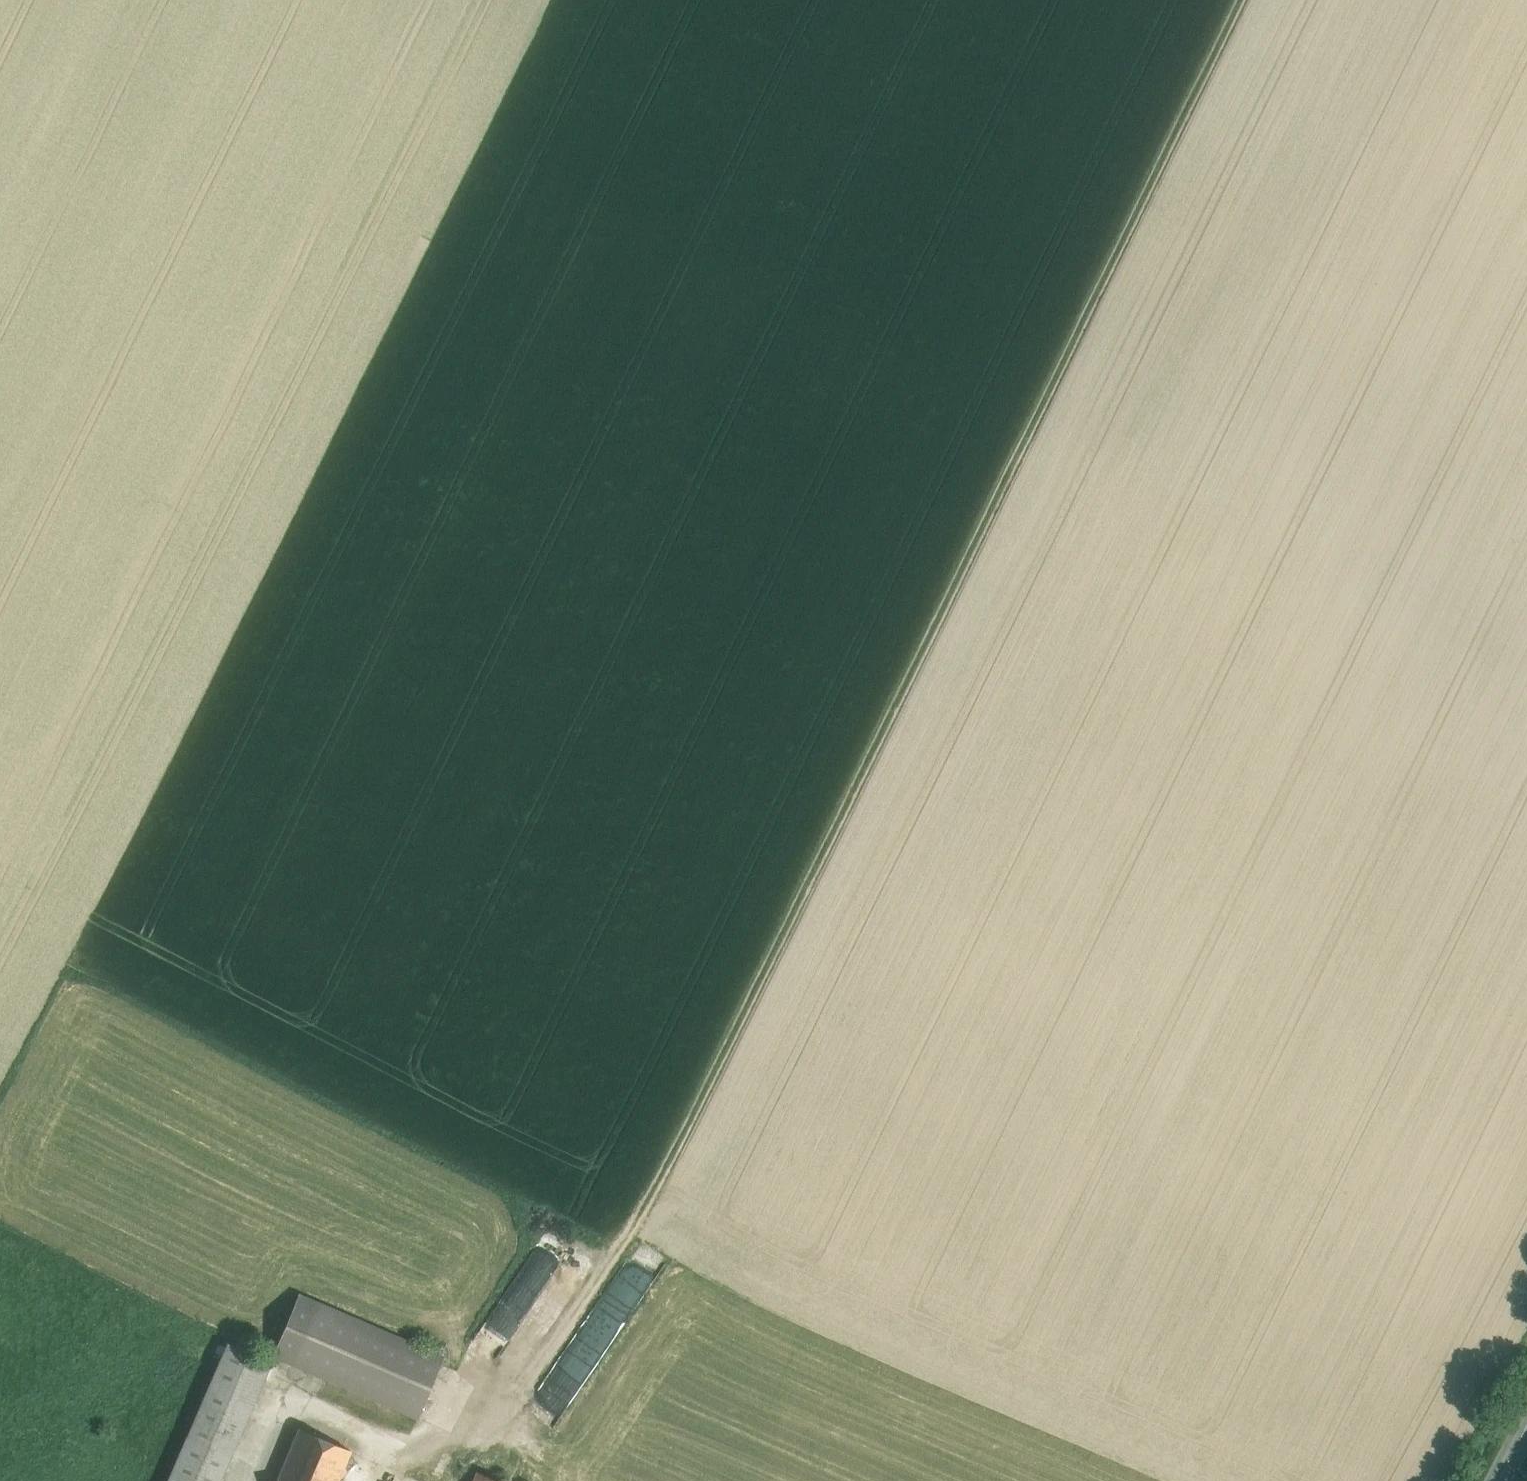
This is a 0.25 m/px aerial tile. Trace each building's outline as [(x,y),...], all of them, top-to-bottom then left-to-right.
[(564,1323),(586,1269),(539,1249),(522,1289),(531,1292),(528,1299),(538,1303),(535,1311),(564,1323)] [(443,1356),(300,1294),(274,1354),(417,1416),(443,1356)] [(168,1480),(220,1480),(272,1361),(228,1342),(168,1480)] [(351,1450),(299,1428),(277,1480),(338,1480),(351,1450)] [(477,1471),(472,1480),(500,1480),(477,1471)]
